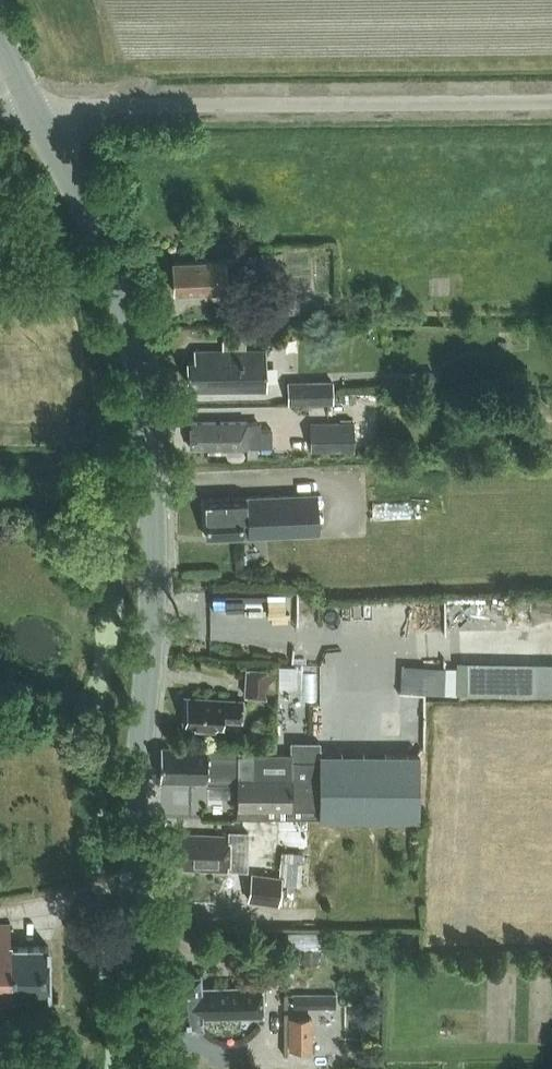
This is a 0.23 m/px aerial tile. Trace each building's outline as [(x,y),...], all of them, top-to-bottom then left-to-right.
[(284,273),(283,251),(263,252),(263,258),(226,259),(227,290),(243,290),(243,286),(266,286),(266,296),(271,296),(288,295),(287,272),(284,273)] [(227,291),(227,290),(226,260),(174,262),(175,293),(227,291)] [(299,299),(271,300),(272,313),(300,312),(299,299)] [(195,362),(187,362),(187,383),(195,382),(195,390),(267,390),(267,350),(245,350),(245,328),(222,328),(222,351),(195,351),(195,362)] [(499,342),(499,353),(507,353),(508,342),(499,342)] [(287,381),(287,404),(332,403),(331,381),(287,381)] [(227,447),(236,447),(261,447),(261,423),(248,423),(247,421),(190,422),(191,448),(218,448),(220,449),(226,449),(227,447)] [(311,444),(354,443),(354,423),(311,423),(311,444)] [(206,499),(206,512),(207,538),(319,533),(317,494),(239,497),(206,499)] [(401,733),(428,733),(428,689),(499,690),(499,663),(402,661),(401,733)] [(277,670),(269,669),(247,668),(245,695),(268,696),(268,690),(276,691),(277,670)] [(241,720),(242,702),(224,701),(224,700),(185,698),(183,724),(222,727),(223,719),(241,720)] [(420,754),(320,754),(320,742),(291,742),(291,754),(238,754),(238,782),(238,817),(279,818),(316,818),(419,819),(420,754)] [(238,782),(238,754),(238,749),(207,749),(207,748),(161,747),(160,780),(189,781),(207,781),(207,782),(238,782)] [(279,818),(279,849),(310,849),(310,842),(316,842),(316,818),(279,818)] [(229,870),(230,836),(177,834),(176,841),(169,841),(169,861),(176,861),(176,868),(229,870)] [(282,853),(280,877),(283,877),(283,885),(295,886),(295,893),(308,894),(311,855),(282,853)] [(276,905),(280,877),(250,873),(246,901),(276,905)] [(10,924),(0,924),(0,1010),(12,1010),(12,995),(50,995),(49,946),(11,946),(10,924)] [(286,948),(323,948),(323,932),(286,932),(286,948)] [(202,1014),(261,1012),(260,989),(201,990),(201,975),(172,976),(174,1028),(202,1027),(202,1014)] [(287,1049),(312,1049),(312,1034),(287,1034),(287,1049)]
